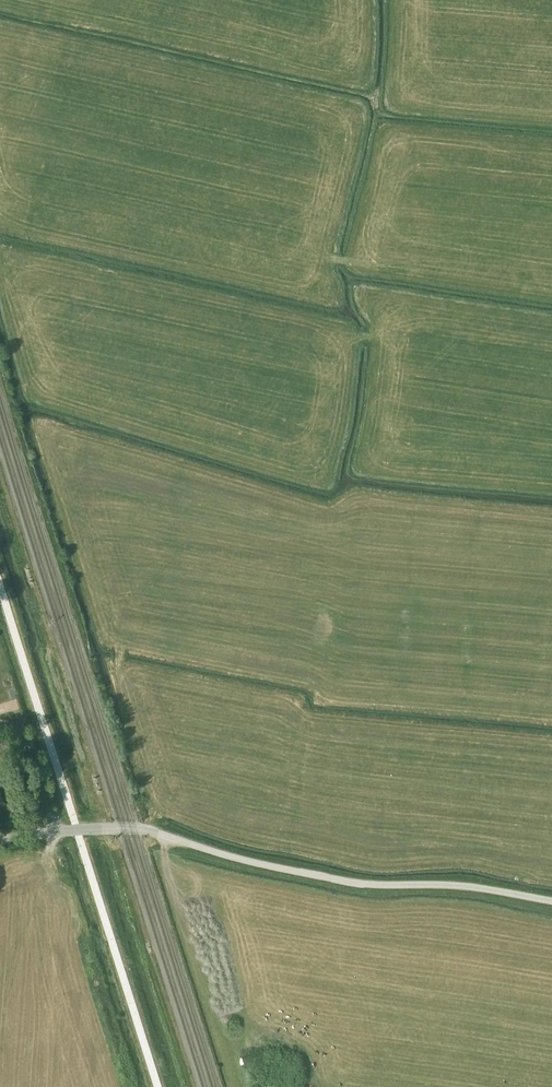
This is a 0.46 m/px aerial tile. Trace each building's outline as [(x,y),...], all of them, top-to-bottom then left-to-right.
[(7,734),(0,736),(0,753),(12,749),(7,734)]
